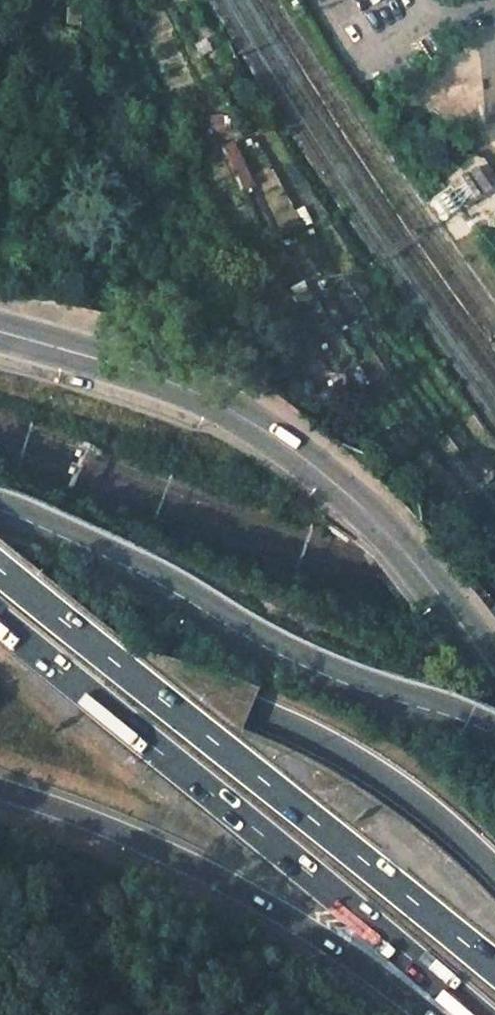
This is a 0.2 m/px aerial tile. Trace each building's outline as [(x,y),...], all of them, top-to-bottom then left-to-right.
[(431,32),(415,42),(428,63),(444,53),(431,32)] [(491,189),(476,167),(450,186),(464,208),(491,189)]
